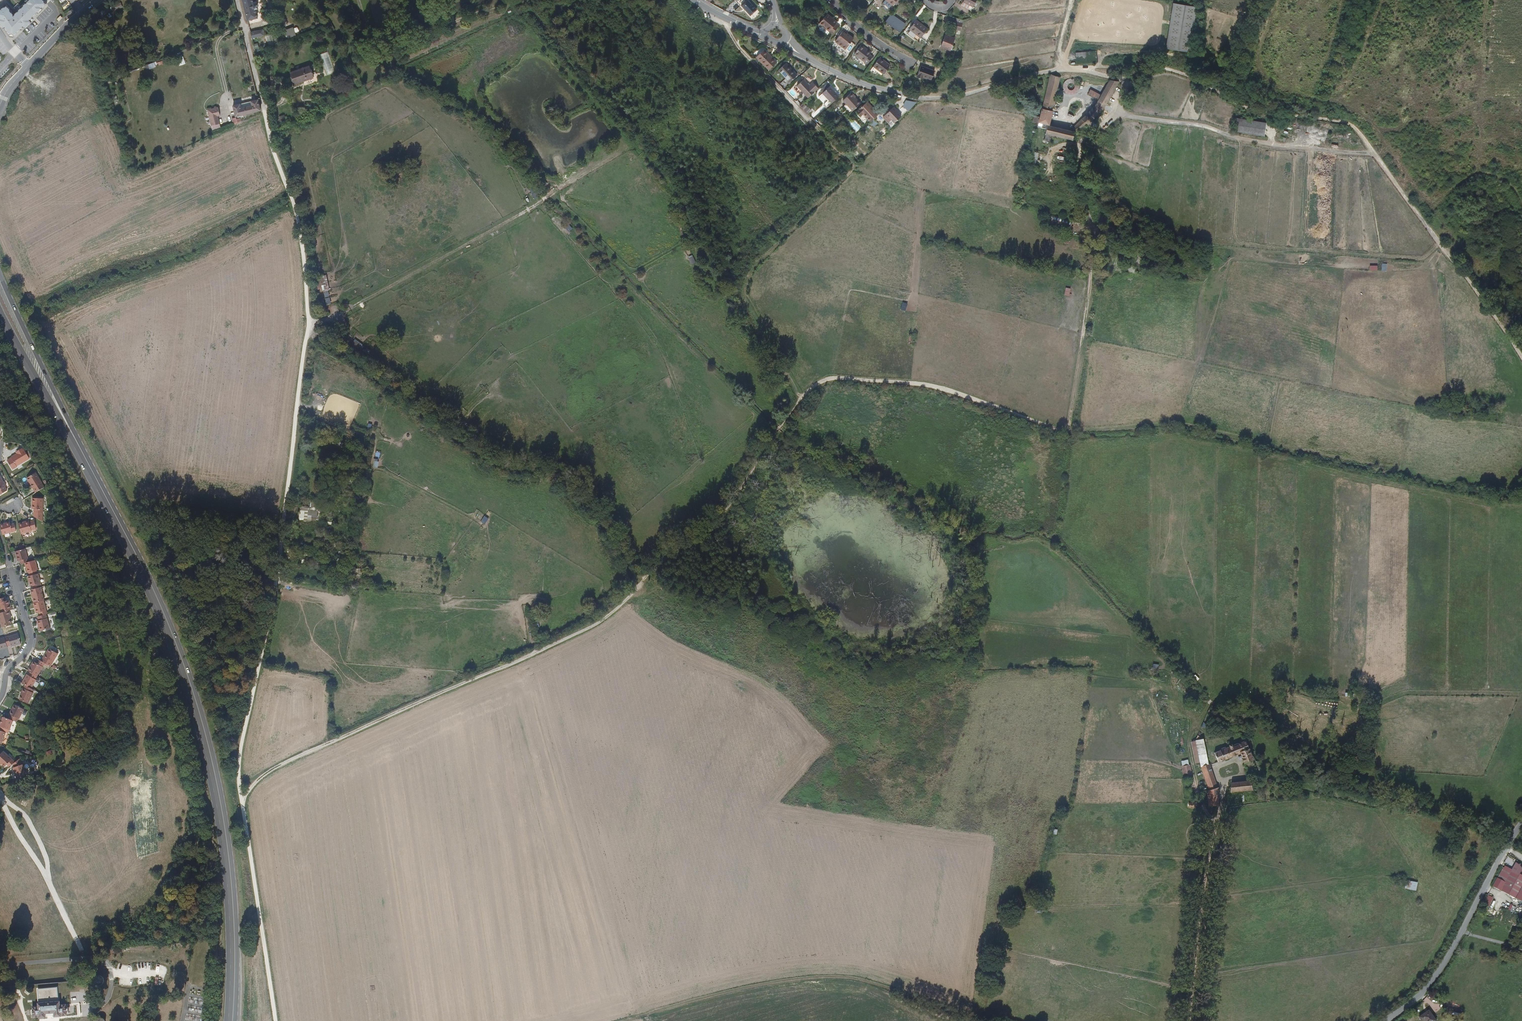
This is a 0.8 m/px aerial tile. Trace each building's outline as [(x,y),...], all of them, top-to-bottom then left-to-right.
[(0,10),(0,21),(13,40),(49,6),(43,0),(30,0),(15,15),(8,5),(0,10)] [(257,19),(255,11),(257,10),(255,4),(253,4),(252,0),(242,0),(247,21),(257,19)] [(741,5),(751,15),(757,9),(748,0),(735,0),(740,6),(741,5)] [(976,0),(965,0),(962,6),(972,10),(976,0)] [(1166,48),(1187,51),(1190,29),(1193,29),(1196,5),(1171,2),(1166,48)] [(839,25),(836,23),(837,22),(827,14),(819,23),(832,33),(839,25)] [(892,14),(885,22),(900,32),(906,23),(892,14)] [(38,45),(57,24),(51,19),(32,39),(38,45)] [(910,29),(921,38),(928,28),(917,19),(910,29)] [(953,29),(960,31),(962,23),(954,22),(953,29)] [(288,38),(296,35),(293,27),(285,30),(288,38)] [(252,41),(264,37),(262,31),(250,34),(252,41)] [(843,31),(836,41),(845,49),(853,38),(847,33),(846,34),(843,31)] [(951,50),(951,49),(953,45),(956,38),(946,34),(941,46),(951,50)] [(845,49),(836,41),(833,45),(843,52),(845,49)] [(854,54),(867,64),(873,56),(870,53),(871,51),(861,44),(854,54)] [(756,57),(769,70),(777,61),(764,49),(756,57)] [(1097,64),(1096,51),(1076,52),(1076,64),(1097,64)] [(864,67),(867,64),(854,54),(851,58),(864,67)] [(177,59),(179,66),(186,63),(183,57),(177,59)] [(880,57),(873,66),(884,74),(890,64),(880,57)] [(786,78),(789,82),(790,81),(797,75),(786,63),(778,70),(786,78)] [(884,74),(873,66),(872,67),(883,75),(884,74)] [(924,77),(931,80),(935,71),(921,66),(917,76),(923,79),(924,77)] [(295,87),(301,85),(313,80),(312,77),(309,69),(291,76),(295,87)] [(1074,77),(1051,74),(1039,124),(1053,127),(1056,113),(1054,112),(1055,107),(1055,108),(1056,103),(1058,103),(1060,98),(1062,99),(1068,82),(1072,83),(1074,77)] [(313,80),(301,85),(303,89),(318,82),(316,75),(312,77),(313,80)] [(788,83),(789,82),(786,78),(781,82),(785,86),(788,83)] [(1089,80),(1077,78),(1076,84),(1088,86),(1089,80)] [(808,98),(819,88),(813,82),(809,85),(804,79),(797,86),(808,98)] [(1067,130),(1053,127),(1050,136),(1072,142),(1074,132),(1085,126),(1095,119),(1104,110),(1119,81),(1109,80),(1097,108),(1067,130)] [(831,103),(839,96),(830,86),(822,93),(831,103)] [(788,92),(793,99),(798,95),(792,88),(788,92)] [(853,110),(861,103),(851,93),(843,100),(853,110)] [(910,111),(915,103),(907,98),(902,107),(910,111)] [(236,116),(260,110),(258,99),(251,101),(252,105),(241,107),(240,103),(233,105),(234,110),(236,116)] [(870,121),(878,114),(867,102),(857,111),(861,116),(863,114),(870,121)] [(220,115),(218,106),(208,108),(211,124),(219,123),(218,115),(220,115)] [(900,117),(897,114),(895,112),(896,111),(893,108),(882,117),(888,123),(890,120),(893,124),(900,117)] [(1099,123),(1107,114),(1104,110),(1095,119),(1099,123)] [(1234,131),(1264,135),(1266,122),(1236,118),(1234,131)] [(856,131),(860,127),(854,121),(850,124),(856,131)] [(1086,153),(1082,157),(1088,162),(1092,159),(1086,153)] [(1051,227),(1071,228),(1072,219),(1052,218),(1051,227)] [(319,291),(329,291),(328,275),(318,276),(319,291)] [(17,466),(30,458),(25,449),(24,450),(22,448),(18,451),(19,453),(11,457),(12,458),(8,461),(13,470),(17,467),(17,466)] [(34,489),(36,493),(45,488),(42,484),(42,483),(36,473),(28,478),(32,484),(31,485),(33,489),(34,489)] [(43,522),(43,514),(44,499),(33,498),(33,510),(35,510),(35,513),(35,517),(43,522)] [(299,519),(317,520),(318,512),(319,512),(319,503),(310,502),(310,507),(300,507),(299,519)] [(27,523),(27,522),(23,523),(26,533),(36,530),(34,521),(27,523)] [(4,535),(21,530),(19,523),(15,524),(14,523),(10,524),(11,525),(2,527),(4,535)] [(29,563),(26,549),(16,552),(19,562),(21,561),(22,565),(25,564),(26,564),(29,563)] [(38,570),(36,561),(29,563),(26,564),(28,569),(27,569),(28,573),(30,573),(31,576),(38,574),(37,571),(38,570)] [(39,574),(38,574),(31,576),(30,577),(32,582),(31,583),(32,586),(34,586),(35,589),(42,587),(39,574)] [(43,592),(42,587),(35,589),(31,590),(35,604),(44,601),(45,601),(42,592),(43,592)] [(6,598),(1,599),(0,599),(0,604),(3,613),(10,611),(13,610),(11,604),(10,605),(9,601),(7,602),(6,598)] [(47,615),(48,614),(44,601),(35,604),(34,604),(37,614),(40,613),(41,616),(47,615)] [(3,613),(0,614),(0,619),(2,627),(3,628),(12,625),(11,620),(10,616),(11,616),(10,611),(3,613)] [(51,630),(47,615),(41,616),(39,617),(40,621),(38,622),(39,626),(41,625),(42,632),(51,630)] [(19,634),(5,638),(8,646),(12,645),(12,646),(16,645),(17,646),(22,644),(19,634)] [(5,638),(0,639),(0,650),(8,648),(8,646),(5,638)] [(46,663),(52,667),(60,654),(51,649),(48,655),(46,655),(42,661),(46,663)] [(31,672),(38,676),(46,663),(42,661),(38,659),(36,663),(35,662),(32,668),(31,667),(29,671),(31,672)] [(36,679),(38,676),(31,672),(30,675),(29,675),(27,678),(26,678),(23,683),(27,686),(32,689),(37,680),(36,679)] [(33,693),(34,690),(32,689),(27,686),(24,691),(25,692),(24,694),(21,698),(28,703),(34,693),(33,693)] [(13,720),(17,722),(19,719),(20,719),(25,710),(16,705),(13,711),(12,710),(10,715),(11,715),(9,719),(13,720)] [(9,733),(13,720),(9,719),(4,717),(2,723),(1,726),(0,725),(0,730),(7,733),(9,733)] [(1177,722),(1170,723),(1171,734),(1179,733),(1177,722)] [(1192,740),(1191,740),(1194,764),(1199,763),(1209,788),(1206,790),(1206,800),(1207,806),(1216,804),(1216,786),(1207,764),(1202,738),(1197,739),(1199,733),(1196,732),(1192,740)] [(1251,759),(1243,741),(1241,742),(1239,738),(1235,740),(1236,743),(1232,745),(1230,741),(1225,743),(1227,747),(1222,749),(1221,746),(1217,747),(1219,750),(1215,752),(1219,761),(1242,752),(1245,761),(1251,759)] [(0,756),(0,761),(1,762),(2,761),(4,763),(6,766),(14,760),(6,751),(0,756)] [(19,780),(29,777),(24,765),(20,759),(13,765),(15,767),(14,768),(19,780)] [(1181,766),(1186,795),(1194,794),(1189,765),(1181,766)] [(1230,791),(1252,789),(1251,779),(1230,781),(1230,791)] [(1506,880),(1499,876),(1493,887),(1501,891),(1506,880)] [(1521,879),(1512,896),(1521,902),(1521,879)] [(1416,891),(1418,883),(1406,880),(1404,889),(1416,891)] [(1483,904),(1489,907),(1494,899),(1487,895),(1483,904)] [(102,976),(100,975),(97,975),(95,976),(94,979),(96,984),(98,985),(100,985),(102,984),(103,982),(103,979),(102,976)] [(39,1003),(57,1002),(56,989),(38,990),(39,1003)] [(66,1012),(65,1007),(65,1005),(59,1006),(59,1002),(57,1002),(39,1003),(38,1003),(38,1007),(33,1008),(33,1017),(39,1017),(39,1018),(46,1017),(46,1014),(54,1013),(54,1017),(60,1016),(60,1015),(66,1014),(66,1012)] [(1417,1020),(1418,1020),(1434,1020),(1427,1012),(1417,1020)]
